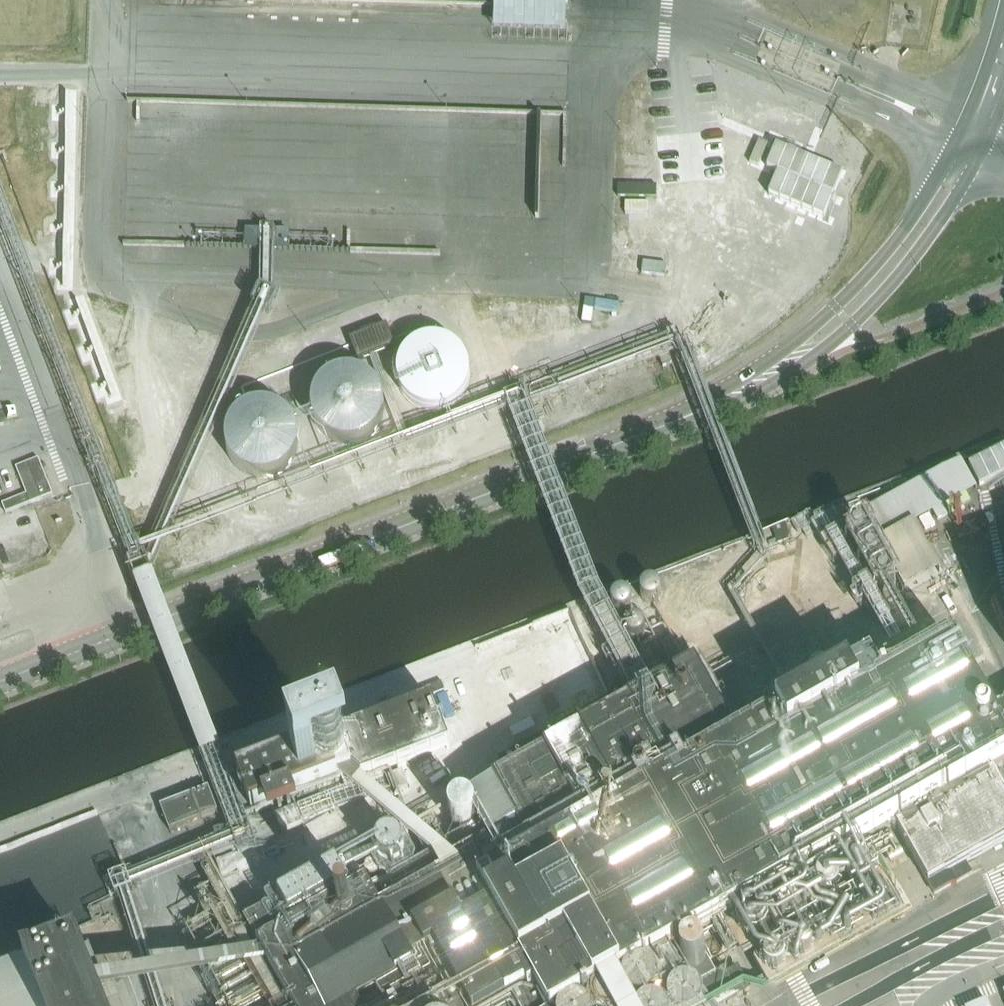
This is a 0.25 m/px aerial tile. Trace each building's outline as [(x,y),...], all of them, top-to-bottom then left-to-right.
[(256,13),(333,12),(333,0),(256,0),(256,13)] [(562,0),(489,0),(489,30),(562,31),(562,0)] [(540,112),(539,158),(563,159),(564,113),(540,112)] [(824,217),(842,174),(776,147),(767,168),(779,173),(770,195),(824,217)] [(387,326),(350,340),(358,362),(395,348),(387,326)] [(397,371),(397,375),(397,378),(398,382),(399,385),(400,388),(401,391),(403,394),(405,397),(407,399),(409,402),(412,404),(414,406),(417,408),(420,409),(424,410),(427,411),(430,411),(434,411),(437,411),(440,411),(444,410),(447,409),(450,408),(453,406),(456,404),(458,402),(461,399),(463,397),(465,394),(466,391),(468,388),(469,385),(470,382),(470,378),(470,375),(470,372),(470,368),(469,365),(468,362),(466,359),(465,356),(463,353),(461,350),(458,348),(456,346),(453,344),(450,342),(447,341),(444,340),(440,339),(437,339),(434,338),(430,339),(427,339),(424,340),(420,341),(417,342),(414,344),(412,346),(409,348),(407,350),(405,353),(403,356),(401,359),(400,362),(399,365),(398,368),(397,371)] [(312,405),(312,409),(312,412),(312,415),(313,419),(314,422),(315,425),(317,428),(319,431),(321,433),(324,436),(326,438),(329,440),(332,441),(335,443),(338,444),(341,444),(345,445),(348,445),(351,445),(355,444),(358,444),(361,443),(364,441),(367,440),(370,438),(373,435),(375,433),(377,431),(379,428),(381,425),(382,422),(383,419),(384,415),(384,412),(385,409),(384,405),(384,402),(383,399),(382,395),(381,392),(379,389),(377,387),(375,384),(373,382),(370,379),(367,378),(364,376),(361,374),(358,373),(355,373),(351,372),(348,372),(345,372),(341,373),(338,373),(335,374),(332,376),(329,378),(326,379),(324,382),(321,384),(319,387),(317,389),(315,392),(314,395),(313,399),(312,402),(312,405)] [(226,438),(226,442),(226,445),(226,449),(227,452),(228,455),(230,458),(231,461),(233,464),(235,466),(238,469),(240,471),(243,473),(246,475),(249,476),(252,477),(256,478),(259,478),(262,478),(266,478),(269,478),(272,477),(276,476),(279,475),(282,473),(284,471),(287,469),(289,466),(291,464),(293,461),(295,458),(296,455),(297,452),(298,449),(299,445),(299,442),(299,438),(298,435),(297,432),(296,429),(295,426),(293,423),(291,420),(289,417),(287,415),(284,413),(282,411),(279,409),(276,408),(272,407),(269,406),(266,406),(262,405),(259,405),(256,406),(252,407),(249,408),(246,409),(243,411),(240,413),(238,415),(235,417),(233,420),(231,423),(230,426),(228,429),(227,432),(226,435),(226,438)] [(979,487),(1003,475),(1003,448),(969,466),(979,487)] [(3,505),(6,514),(53,496),(39,459),(16,468),(27,495),(3,505)] [(905,592),(941,572),(914,524),(877,544),(905,592)] [(706,630),(708,576),(656,574),(654,630),(676,631),(676,629),(706,630)] [(897,637),(910,630),(895,604),(883,610),(897,637)] [(847,679),(850,680),(871,668),(875,675),(878,673),(880,671),(882,668),(884,666),(886,663),(887,660),(888,657),(889,654),(889,651),(890,648),(889,644),(889,641),(888,638),(887,635),(886,632),(884,629),(882,627),(880,624),(878,622),(875,620),(873,619),(870,617),(868,616),(865,615),(862,615),(859,615),(856,614),(853,615),(850,615),(847,616),(844,617),(841,618),(839,620),(836,621),(834,623),(831,626),(829,628),(828,631),(826,634),(825,637),(824,640),(824,643),(823,646),(823,649),(824,652),(824,655),(825,658),(826,661),(828,664),(829,667),(831,669),(834,672),(836,674),(839,676),(841,677),(844,678),(847,679)] [(875,675),(871,668),(850,680),(801,709),(811,727),(749,762),(738,744),(696,670),(493,784),(494,786),(471,799),(495,843),(519,830),(535,858),(490,883),(470,849),(466,852),(462,847),(451,826),(444,814),(410,833),(437,881),(382,912),(367,887),(258,949),(290,1005),(362,1005),(417,973),(413,966),(426,959),(435,954),(464,1005),(501,1005),(506,1004),(506,1005),(527,994),(529,998),(536,995),(542,1005),(579,1005),(782,891),(896,827),(929,885),(1003,842),(1003,795),(992,773),(929,661),(882,687),(875,675)] [(238,820),(266,810),(271,824),(299,813),(298,810),(365,782),(450,748),(433,704),(225,782),(238,820)] [(170,831),(218,813),(209,789),(162,808),(170,831)] [(450,822),(451,826),(454,829),(458,832),(462,833),(466,833),(470,832),(472,831),(475,828),(477,824),(477,820),(477,816),(475,812),(472,809),(468,807),(464,806),(460,807),(456,809),(453,812),(451,816),(450,818),(450,822)] [(28,958),(48,1005),(110,1005),(81,936),(28,958)] [(0,970),(0,1005),(47,1005),(27,959),(0,970)]
